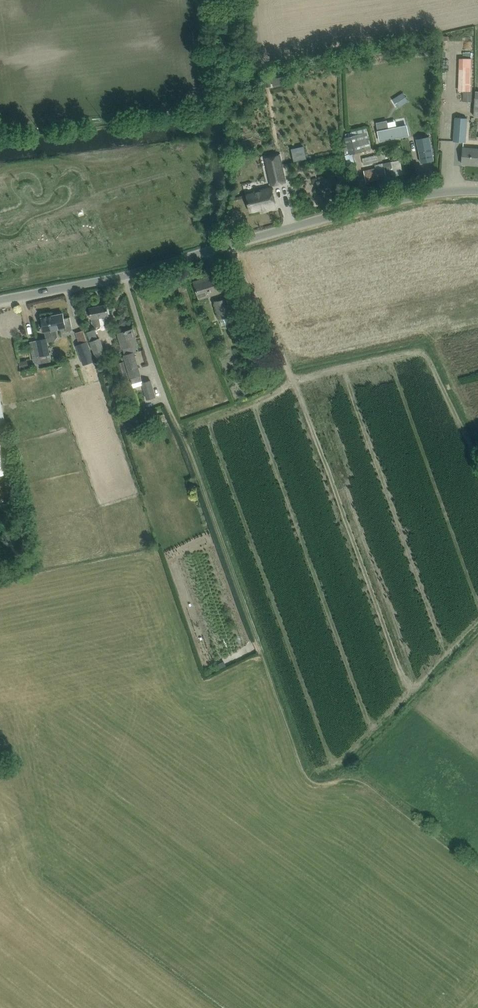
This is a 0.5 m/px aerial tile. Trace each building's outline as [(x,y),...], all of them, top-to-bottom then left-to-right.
[(469,49),(470,57),(477,56),(477,48),(469,49)] [(470,64),(469,88),(477,88),(477,64),(470,64)] [(280,77),(272,79),(273,87),(282,85),(280,77)] [(463,91),(463,101),(472,101),(472,91),(471,91),(463,91)] [(402,93),(397,96),(402,105),(408,101),(402,93)] [(454,142),(466,142),(468,118),(456,117),(454,142)] [(388,125),(379,127),(383,144),(410,138),(408,128),(402,130),(401,128),(399,128),(399,130),(390,133),(388,125)] [(346,137),(344,137),(347,147),(349,154),(355,153),(371,149),(367,132),(366,132),(365,128),(345,133),(346,137)] [(429,136),(417,138),(417,141),(418,146),(420,153),(422,163),(434,160),(432,151),(431,144),(430,140),(429,136)] [(463,154),(462,164),(477,165),(477,149),(463,148),(463,154)] [(364,165),(382,160),(381,153),(362,158),(364,165)] [(265,158),(271,185),(286,182),(280,155),(277,155),(265,158)] [(391,162),(391,161),(376,165),(378,170),(371,171),(371,169),(365,171),(367,181),(386,176),(386,175),(394,173),(394,175),(403,173),(400,160),(391,162)] [(266,210),(276,207),(272,188),(261,190),(262,192),(247,195),(251,211),(265,208),(266,210)] [(218,274),(194,281),(200,299),(223,291),(218,274)] [(184,283),(177,285),(180,292),(186,290),(184,283)] [(218,301),(215,302),(220,319),(221,319),(230,316),(231,316),(232,315),(236,328),(247,324),(237,294),(226,298),(224,298),(223,294),(217,296),(218,301)] [(90,307),(94,327),(105,324),(103,317),(109,315),(107,304),(90,307)] [(67,331),(73,330),(70,317),(64,318),(63,313),(42,317),(44,332),(45,332),(46,338),(31,341),(36,362),(37,363),(51,361),(48,341),(52,339),(55,337),(57,333),(56,329),(66,327),(67,331)] [(139,351),(133,329),(119,333),(121,343),(125,355),(124,355),(134,387),(143,384),(148,400),(157,397),(152,380),(143,382),(134,353),(139,351)] [(83,330),(76,332),(80,343),(76,345),(83,365),(95,360),(83,330)] [(107,356),(100,337),(90,340),(97,360),(107,356)] [(123,384),(130,382),(124,361),(118,363),(123,384)] [(268,374),(258,384),(264,389),(274,380),(268,374)] [(144,415),(137,417),(140,424),(146,421),(144,415)]
